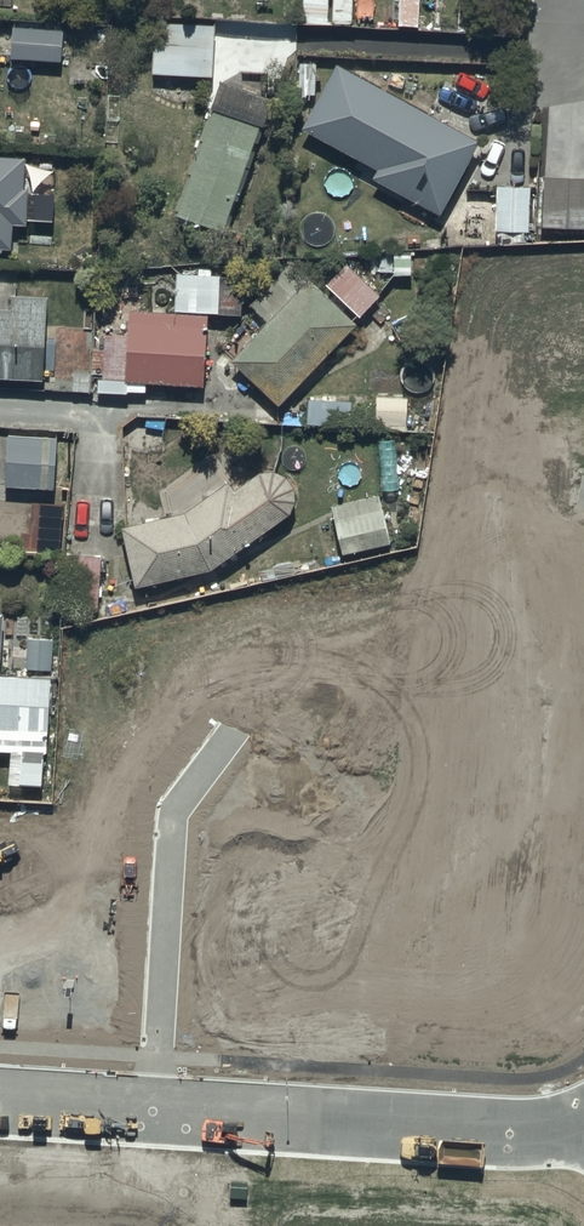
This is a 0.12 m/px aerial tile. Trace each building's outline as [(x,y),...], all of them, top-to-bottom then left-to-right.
[(207,26),(146,24),(144,75),(210,78),(211,32),(207,32),(207,26)] [(3,31),(1,60),(53,63),(55,33),(3,31)] [(469,144),(326,65),(291,131),(368,173),(363,181),(429,217),(469,144)] [(266,100),(210,82),(200,112),(203,113),(167,221),(220,239),(266,100)] [(10,249),(12,224),(24,225),(25,220),(51,222),(53,196),(28,195),(28,190),(24,189),(25,157),(0,156),(0,249),(10,249)] [(535,178),(534,233),(583,233),(583,179),(535,178)] [(527,187),(490,186),(489,233),(526,233),(527,187)] [(339,263),(317,287),(352,320),(374,296),(339,263)] [(348,328),(284,266),(243,308),(258,324),(252,330),(246,325),(224,347),(232,355),(223,364),(271,409),(348,328)] [(118,336),(98,335),(96,380),(120,381),(120,384),(196,387),(200,314),(212,315),(213,276),(169,274),(167,314),(120,312),(118,336)] [(0,309),(0,381),(43,383),(47,299),(12,297),(11,310),(0,309)] [(300,400),(299,425),(347,426),(348,401),(300,400)] [(49,439),(0,439),(0,489),(48,490),(49,439)] [(174,512),(112,528),(124,590),(202,575),(280,515),(281,513),(282,511),(283,510),(284,508),(285,506),(285,504),(286,502),(286,500),(286,498),(286,496),(286,494),(285,493),(285,491),(284,489),(283,487),(282,485),(281,484),(280,482),(279,480),(277,479),(276,478),(274,477),(273,476),(271,475),(269,474),(267,474),(265,473),(263,473),(261,473),(260,473),(258,473),(256,473),(254,474),(252,474),(250,475),(226,490),(222,482),(174,512)] [(321,506),(332,556),(397,542),(387,492),(321,506)] [(95,557),(56,555),(52,610),(92,613),(95,557)] [(48,733),(50,681),(0,679),(0,751),(26,752),(27,733),(48,733)]
